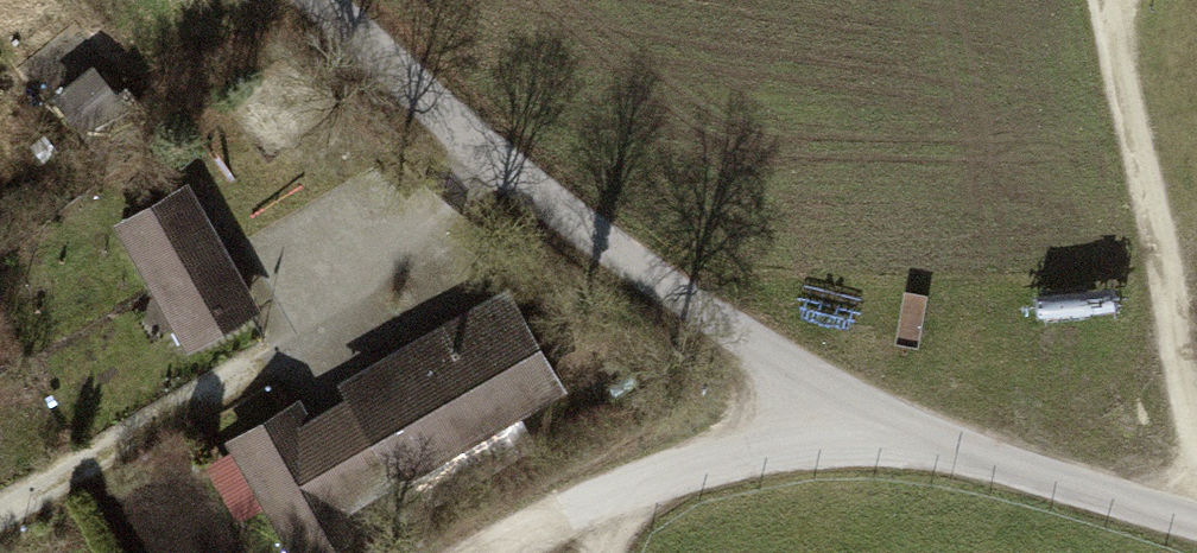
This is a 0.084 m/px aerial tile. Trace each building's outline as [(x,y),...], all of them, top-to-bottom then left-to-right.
[(186,191),(128,226),(197,341),(255,306),(186,191)] [(511,304),(363,398),(414,479),(563,386),(511,304)] [(239,443),(302,552),(325,552),(368,529),(299,408),(239,443)]
